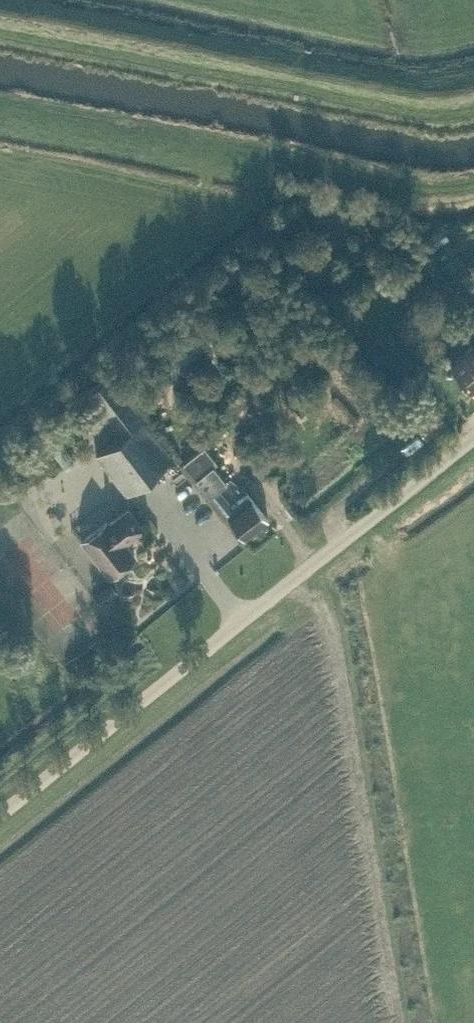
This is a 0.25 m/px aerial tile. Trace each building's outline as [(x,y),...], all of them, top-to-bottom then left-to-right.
[(450,362),(473,391),(473,389),(473,343),(450,362)] [(95,454),(126,494),(172,457),(109,375),(86,392),(120,435),(95,454)] [(231,505),(218,489),(227,481),(213,466),(218,462),(203,445),(183,462),(196,478),(194,480),(209,496),(228,519),(243,538),(267,519),(247,493),(231,505)] [(108,576),(134,556),(124,543),(143,528),(127,508),(108,523),(106,520),(81,541),(108,576)] [(93,592),(100,601),(116,588),(109,579),(93,592)]
